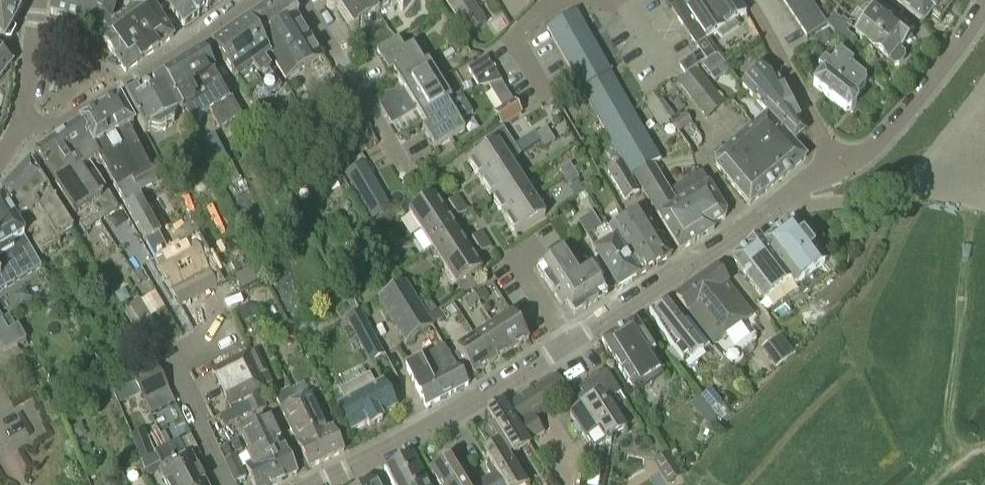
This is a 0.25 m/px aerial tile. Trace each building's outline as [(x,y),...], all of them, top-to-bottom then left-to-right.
[(15,0),(0,0),(0,38),(4,42),(5,41),(10,41),(15,32),(12,27),(23,7),(15,0)] [(50,13),(82,23),(88,0),(53,0),(50,13)] [(82,23),(98,27),(98,34),(99,36),(112,27),(112,22),(118,0),(88,0),(82,23)] [(112,22),(112,27),(99,36),(125,72),(173,37),(150,0),(135,0),(132,2),(135,7),(112,22)] [(183,27),(220,0),(164,0),(183,27)] [(269,59),(272,57),(287,81),(324,58),(299,17),(299,16),(289,0),(277,0),(249,19),(250,21),(247,23),(269,59)] [(327,1),(326,3),(326,5),(327,7),(328,9),(331,10),(333,10),(337,8),(353,33),(397,4),(402,12),(411,0),(329,0),(327,1)] [(468,35),(486,23),(470,0),(445,0),(468,35)] [(680,2),(671,9),(696,47),(703,42),(716,34),(722,38),(739,27),(737,20),(745,15),(735,0),(683,0),(680,2)] [(787,9),(801,0),(781,0),(787,9)] [(787,9),(794,18),(814,5),(810,0),(801,0),(787,9)] [(885,0),(868,0),(863,5),(857,0),(844,15),(851,21),(849,23),(842,17),(840,20),(834,15),(826,25),(841,38),(839,41),(848,48),(855,40),(847,33),(849,30),(854,34),(880,3),(881,4),(885,0)] [(881,4),(879,5),(854,34),(873,50),(873,51),(888,64),(889,63),(894,67),(900,65),(905,59),(904,54),(900,50),(901,49),(902,50),(914,34),(899,21),(905,14),(889,0),(885,0),(881,4)] [(922,25),(931,15),(939,21),(947,11),(935,0),(892,0),(922,25)] [(956,0),(935,0),(947,11),(956,0)] [(820,15),(814,5),(794,18),(800,28),(820,15)] [(633,177),(654,166),(661,161),(575,12),(546,29),(622,163),(631,178),(633,177)] [(826,24),(820,15),(800,28),(807,38),(826,24)] [(247,23),(225,38),(234,51),(237,48),(258,79),(255,82),(267,101),(272,98),(270,95),(281,88),(270,71),(271,71),(265,61),(269,59),(247,23)] [(816,37),(823,47),(833,40),(826,31),(816,37)] [(234,51),(225,38),(213,46),(236,78),(237,78),(248,95),(253,91),(262,105),(267,101),(255,82),(258,79),(237,48),(234,51)] [(398,80),(424,64),(412,46),(404,51),(397,41),(376,54),(385,70),(390,67),(398,80)] [(457,52),(466,46),(463,41),(454,47),(457,52)] [(714,58),(703,42),(696,47),(699,51),(707,63),(714,58)] [(707,63),(699,51),(678,65),(685,75),(699,65),(701,67),(707,63)] [(856,105),(856,97),(866,86),(864,79),(850,68),(854,64),(839,52),(829,65),(824,61),(818,69),(822,73),(812,86),(844,112),(852,111),(856,105)] [(11,63),(0,53),(0,77),(11,63)] [(204,53),(184,65),(221,128),(241,116),(204,53)] [(487,58),(466,70),(477,88),(501,82),(487,58)] [(428,62),(424,64),(398,80),(405,92),(397,97),(401,104),(439,81),(428,62)] [(768,112),(793,142),(804,133),(775,75),(763,63),(741,85),(768,112)] [(221,128),(184,65),(163,77),(183,112),(185,111),(193,123),(210,113),(219,129),(221,128)] [(725,105),(697,69),(678,83),(706,120),(725,105)] [(124,99),(144,135),(183,114),(164,78),(155,83),(154,84),(153,86),(153,87),(158,96),(143,104),(138,96),(136,95),(134,94),(133,95),(124,99)] [(451,100),(439,81),(401,104),(406,111),(414,106),(421,118),(451,100)] [(456,136),(451,128),(464,119),(452,99),(451,100),(421,118),(426,127),(422,129),(434,150),(456,136)] [(495,112),(502,124),(520,113),(513,101),(495,112)] [(123,160),(138,152),(127,131),(133,127),(118,102),(98,114),(121,156),(123,160)] [(671,121),(658,103),(648,110),(660,128),(671,121)] [(768,112),(751,127),(766,145),(757,151),(781,179),(806,158),(793,142),(768,112)] [(121,156),(98,114),(79,126),(99,160),(102,166),(121,156)] [(691,124),(685,116),(673,125),(679,133),(691,124)] [(67,134),(49,147),(99,223),(118,211),(89,166),(99,160),(79,126),(77,127),(67,134)] [(751,127),(723,151),(761,195),(781,179),(757,151),(766,145),(751,127)] [(540,141),(551,135),(546,128),(536,135),(540,141)] [(509,161),(510,162),(517,158),(500,131),(470,150),(475,157),(468,162),(480,181),(509,161)] [(555,142),(551,135),(540,141),(545,148),(555,142)] [(215,136),(199,143),(213,172),(229,164),(215,136)] [(99,223),(49,147),(34,157),(84,233),(99,223)] [(761,195),(723,151),(715,158),(715,166),(749,206),(761,195)] [(121,156),(102,166),(115,189),(148,171),(138,152),(123,160),(121,156)] [(521,180),(510,162),(509,161),(480,181),(492,199),(521,180)] [(338,178),(329,162),(314,171),(323,187),(338,178)] [(639,192),(631,178),(622,163),(608,172),(625,201),(639,192)] [(564,178),(574,171),(570,164),(559,171),(564,178)] [(2,202),(18,224),(20,222),(29,235),(37,231),(40,238),(34,241),(43,257),(60,246),(58,241),(72,232),(29,166),(3,195),(2,202)] [(156,166),(148,171),(115,189),(145,243),(160,235),(139,196),(165,182),(156,166)] [(654,166),(633,177),(644,194),(664,182),(654,166)] [(574,171),(564,178),(568,184),(578,178),(574,171)] [(694,193),(677,203),(699,240),(714,231),(712,227),(723,220),(726,212),(701,173),(688,181),(694,193)] [(369,175),(352,185),(372,220),(390,209),(369,175)] [(521,180),(492,199),(503,217),(533,198),(521,180)] [(677,203),(664,182),(644,194),(680,252),(699,240),(677,203)] [(434,196),(425,202),(421,195),(399,209),(403,216),(408,212),(420,231),(446,214),(453,210),(462,204),(457,197),(441,207),(434,196)] [(545,216),(533,198),(503,217),(515,235),(545,216)] [(2,202),(0,203),(0,293),(16,284),(14,280),(17,278),(15,273),(37,260),(26,241),(27,240),(18,224),(2,202)] [(462,204),(453,210),(458,217),(467,211),(462,204)] [(625,220),(654,268),(672,257),(646,213),(638,212),(625,220)] [(446,214),(420,231),(432,249),(458,233),(446,214)] [(636,279),(603,226),(601,227),(593,214),(578,223),(595,250),(593,251),(617,290),(636,279)] [(605,225),(603,226),(636,279),(654,268),(625,220),(608,230),(605,225)] [(118,249),(129,243),(117,223),(107,229),(118,249)] [(824,263),(796,224),(789,223),(762,242),(759,238),(745,248),(746,249),(732,259),(763,301),(790,281),(793,286),(824,263)] [(470,251),(458,233),(432,249),(444,267),(470,251)] [(476,246),(486,240),(481,233),(471,239),(476,246)] [(486,240),(476,246),(481,254),(490,247),(486,240)] [(195,244),(158,262),(180,307),(217,288),(195,244)] [(470,251),(444,267),(456,286),(482,269),(470,251)] [(554,294),(578,278),(562,253),(537,269),(554,294)] [(728,285),(715,268),(675,298),(712,346),(751,317),(727,286),(728,285)] [(91,269),(82,274),(91,290),(101,284),(91,269)] [(591,271),(578,278),(554,294),(561,307),(566,304),(575,316),(598,301),(594,297),(603,291),(591,271)] [(313,294),(322,289),(313,272),(305,276),(313,294)] [(407,285),(379,302),(404,343),(432,327),(407,285)] [(474,296),(479,304),(489,297),(484,290),(474,296)] [(501,298),(496,291),(492,294),(496,301),(501,298)] [(479,304),(474,296),(464,302),(469,310),(479,304)] [(122,310),(135,331),(147,324),(152,321),(139,300),(122,310)] [(690,361),(699,355),(710,347),(687,318),(681,323),(667,304),(663,306),(662,304),(649,313),(682,363),(688,358),(690,361)] [(250,306),(239,311),(246,324),(256,319),(250,306)] [(429,317),(434,325),(443,319),(439,311),(429,317)] [(360,313),(347,320),(369,362),(383,354),(360,313)] [(512,314),(493,326),(510,352),(529,340),(512,314)] [(4,352),(25,339),(17,326),(14,327),(8,317),(3,320),(0,315),(0,345),(4,352)] [(654,352),(635,321),(601,341),(630,389),(661,370),(651,354),(654,352)] [(160,346),(147,324),(135,331),(148,354),(160,346)] [(510,352),(493,326),(475,338),(492,364),(510,352)] [(290,329),(279,334),(285,345),(295,340),(290,329)] [(795,355),(780,334),(761,347),(777,368),(795,355)] [(492,364),(475,338),(456,350),(473,376),(492,364)] [(426,409),(468,387),(444,347),(405,368),(426,409)] [(262,377),(268,374),(257,352),(251,355),(262,377)] [(244,355),(210,372),(228,407),(262,389),(244,355)] [(144,401),(167,389),(156,367),(133,379),(144,401)] [(604,375),(579,392),(581,396),(577,399),(577,401),(580,406),(568,414),(592,451),(605,443),(610,444),(611,439),(624,430),(606,403),(617,395),(604,375)] [(567,395),(555,376),(532,391),(544,409),(567,395)] [(281,378),(268,384),(273,394),(286,389),(281,378)] [(338,406),(351,432),(367,423),(369,427),(382,420),(380,416),(396,408),(382,383),(373,388),(368,378),(342,392),(347,402),(338,406)] [(329,433),(311,397),(306,387),(292,394),(297,404),(324,462),(345,453),(334,430),(329,433)] [(297,404),(292,394),(290,389),(274,397),(281,411),(282,411),(310,469),(324,462),(297,404)] [(700,396),(708,405),(711,409),(719,402),(709,389),(700,396)] [(700,396),(690,404),(698,413),(708,405),(700,396)] [(266,411),(260,398),(246,405),(252,418),(266,411)] [(506,408),(529,444),(540,437),(517,401),(506,408)] [(515,456),(530,447),(503,404),(484,417),(485,419),(484,422),(485,425),(476,431),(489,452),(490,453),(501,445),(514,465),(517,463),(518,460),(515,456)] [(262,452),(281,443),(270,420),(241,433),(249,450),(252,457),(262,452)] [(167,448),(152,455),(143,433),(131,438),(144,471),(160,463),(164,471),(160,473),(166,484),(186,484),(167,448)] [(167,448),(186,484),(206,484),(191,457),(187,459),(178,442),(167,448)] [(281,443),(262,452),(277,484),(297,475),(285,449),(284,450),(281,443)] [(482,483),(483,484),(526,484),(514,465),(501,445),(490,453),(489,452),(485,454),(489,462),(486,464),(486,466),(486,469),(491,477),(482,483)] [(249,450),(245,452),(252,466),(246,469),(254,484),(276,484),(277,484),(262,452),(252,457),(249,450)] [(668,453),(653,462),(667,484),(668,484),(683,476),(668,453)] [(413,455),(399,462),(411,484),(428,484),(413,455)] [(225,461),(235,483),(246,478),(235,456),(225,461)] [(461,468),(459,470),(452,458),(444,457),(441,465),(429,472),(437,484),(468,484),(467,484),(470,482),(461,468)] [(399,462),(384,470),(392,484),(411,484),(399,462)]
